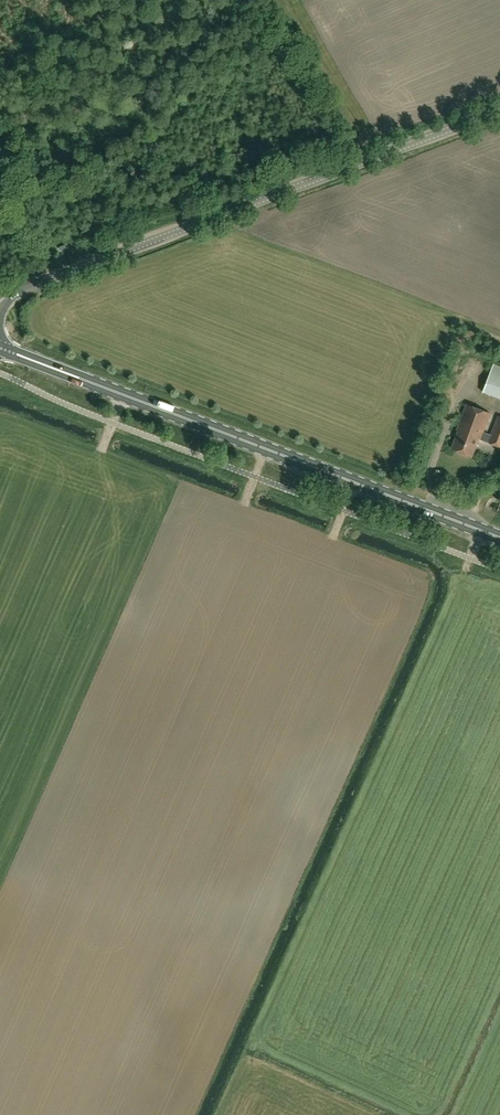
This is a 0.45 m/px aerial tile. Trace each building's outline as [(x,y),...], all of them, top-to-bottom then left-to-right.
[(499,398),(499,368),(493,365),(483,392),(499,398)] [(490,413),(466,404),(457,430),(458,431),(452,449),(472,456),(478,438),(499,447),(499,417),(498,416),(491,435),(483,432),(490,413)]
